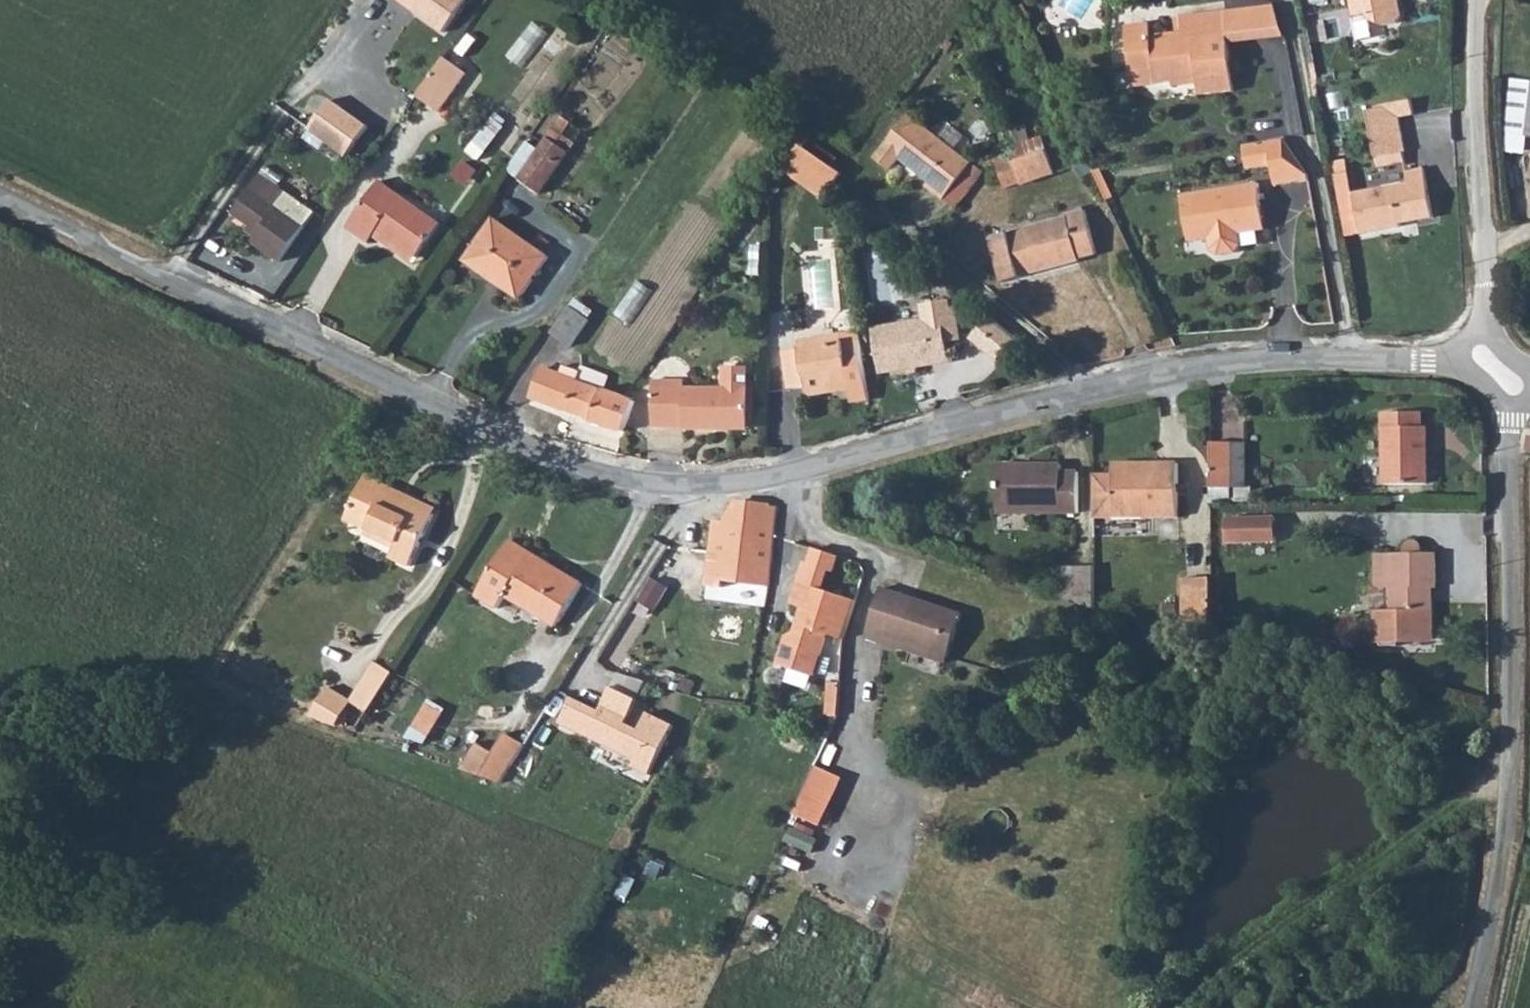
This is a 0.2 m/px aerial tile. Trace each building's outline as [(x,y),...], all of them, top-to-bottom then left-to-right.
[(438,33),(462,0),(393,0),(438,33)] [(1356,19),(1371,17),(1371,26),(1395,27),(1403,21),(1401,0),(1352,0),(1356,19)] [(1280,5),(1232,11),(1236,41),(1284,35),(1280,5)] [(1236,41),(1232,11),(1187,17),(1190,34),(1155,39),(1154,27),(1132,30),(1138,77),(1164,74),(1166,89),(1207,83),(1209,95),(1242,91),(1236,41)] [(535,52),(546,37),(529,25),(519,41),(535,52)] [(442,59),(413,98),(434,114),(463,74),(442,59)] [(1164,74),(1138,77),(1140,81),(1166,89),(1164,74)] [(342,155),(364,125),(327,99),(305,129),(342,155)] [(954,183),(978,151),(913,102),(880,147),(896,158),(904,146),(954,183)] [(1380,160),(1410,154),(1403,120),(1418,117),(1414,102),(1370,111),(1380,160)] [(490,113),(465,151),(479,161),(505,122),(490,113)] [(1285,181),(1319,177),(1318,172),(1293,135),(1279,137),(1282,161),(1285,181)] [(1069,176),(1060,136),(1025,144),(1027,153),(1011,155),(1018,185),(1069,176)] [(1279,137),(1254,140),(1257,165),(1282,161),(1279,137)] [(809,148),(839,167),(845,158),(815,139),(809,148)] [(530,198),(560,157),(541,141),(511,182),(530,198)] [(830,201),(849,174),(839,167),(809,148),(803,144),(785,172),(830,201)] [(1410,187),(1362,196),(1371,237),(1410,229),(1409,223),(1435,218),(1427,168),(1408,171),(1410,187)] [(1356,170),(1340,173),(1354,237),(1371,237),(1362,196),(1356,170)] [(274,260),(309,211),(255,173),(225,215),(251,232),(245,241),(274,260)] [(369,240),(374,234),(380,226),(415,252),(439,217),(381,175),(348,224),(369,240)] [(1269,206),(1266,184),(1189,194),(1196,240),(1216,238),(1217,250),(1224,255),(1243,252),(1248,245),(1247,234),(1265,231),(1262,207),(1269,206)] [(1262,207),(1265,231),(1272,230),(1269,206),(1262,207)] [(1105,250),(1095,207),(1076,211),(1077,216),(999,235),(1010,279),(1087,258),(1088,254),(1105,250)] [(489,210),(463,247),(499,272),(495,278),(515,293),(545,250),(489,210)] [(380,226),(374,234),(410,259),(415,252),(380,226)] [(499,272),(463,247),(458,253),(495,278),(499,272)] [(576,305),(557,293),(539,319),(558,330),(576,305)] [(949,346),(966,344),(961,312),(955,312),(954,303),(929,307),(933,325),(877,334),(885,378),(954,367),(949,346)] [(874,413),(864,348),(807,351),(807,357),(789,360),(792,396),(806,395),(813,402),(832,399),(851,402),(852,414),(874,413)] [(529,391),(543,396),(561,371),(537,363),(529,391)] [(561,371),(543,396),(590,415),(602,387),(585,380),(593,368),(580,363),(574,375),(561,371)] [(606,372),(593,368),(585,380),(602,387),(606,372)] [(678,383),(643,383),(641,433),(716,438),(716,434),(748,436),(749,395),(743,395),(744,376),(721,375),(721,395),(678,394),(678,383)] [(602,387),(590,415),(625,429),(636,401),(602,387)] [(1397,480),(1439,479),(1437,422),(1432,422),(1431,408),(1393,407),(1397,480)] [(1243,440),(1223,440),(1224,486),(1242,486),(1243,440)] [(1118,475),(1100,476),(1100,515),(1118,514),(1184,513),(1183,460),(1162,460),(1163,469),(1118,469),(1118,475)] [(1118,460),(1118,469),(1163,469),(1162,460),(1118,460)] [(1065,503),(1066,510),(1086,511),(1086,470),(1067,469),(1066,463),(1000,464),(1001,503),(1065,503)] [(421,567),(448,510),(378,480),(359,521),(409,544),(402,558),(421,567)] [(780,509),(749,505),(729,504),(717,519),(746,523),(778,528),(780,509)] [(1118,514),(1100,515),(1100,532),(1117,532),(1118,514)] [(1243,516),(1244,541),(1294,539),(1293,514),(1243,516)] [(778,528),(746,523),(717,519),(706,578),(736,583),(769,588),(778,528)] [(575,613),(600,569),(522,527),(486,585),(507,598),(517,581),(575,613)] [(1406,584),(1408,608),(1391,607),(1391,633),(1396,633),(1395,643),(1413,643),(1413,633),(1428,633),(1428,638),(1447,638),(1448,597),(1443,597),(1443,586),(1448,586),(1452,586),(1452,551),(1438,551),(1435,544),(1430,543),(1424,544),(1421,551),(1392,551),(1391,583),(1406,584)] [(801,561),(788,604),(797,607),(790,630),(781,636),(773,663),(812,675),(824,635),(836,638),(851,600),(819,588),(825,571),(831,572),(834,557),(808,549),(804,561),(801,561)] [(1224,631),(1224,573),(1201,574),(1201,629),(1224,631)] [(642,598),(660,606),(671,584),(654,575),(642,598)] [(892,591),(879,635),(879,640),(897,646),(956,663),(971,615),(892,591)] [(377,712),(401,673),(383,662),(359,702),(377,712)] [(661,684),(678,690),(680,678),(665,672),(661,684)] [(569,696),(556,724),(629,760),(627,765),(646,772),(670,725),(643,711),(633,726),(623,721),(634,698),(607,688),(597,708),(569,696)] [(343,728),(358,701),(334,689),(315,720),(343,728)] [(423,701),(403,736),(421,746),(441,711),(423,701)] [(512,782),(536,742),(516,730),(502,750),(482,741),(466,767),(512,782)] [(824,824),(848,774),(819,761),(795,810),(824,824)]
